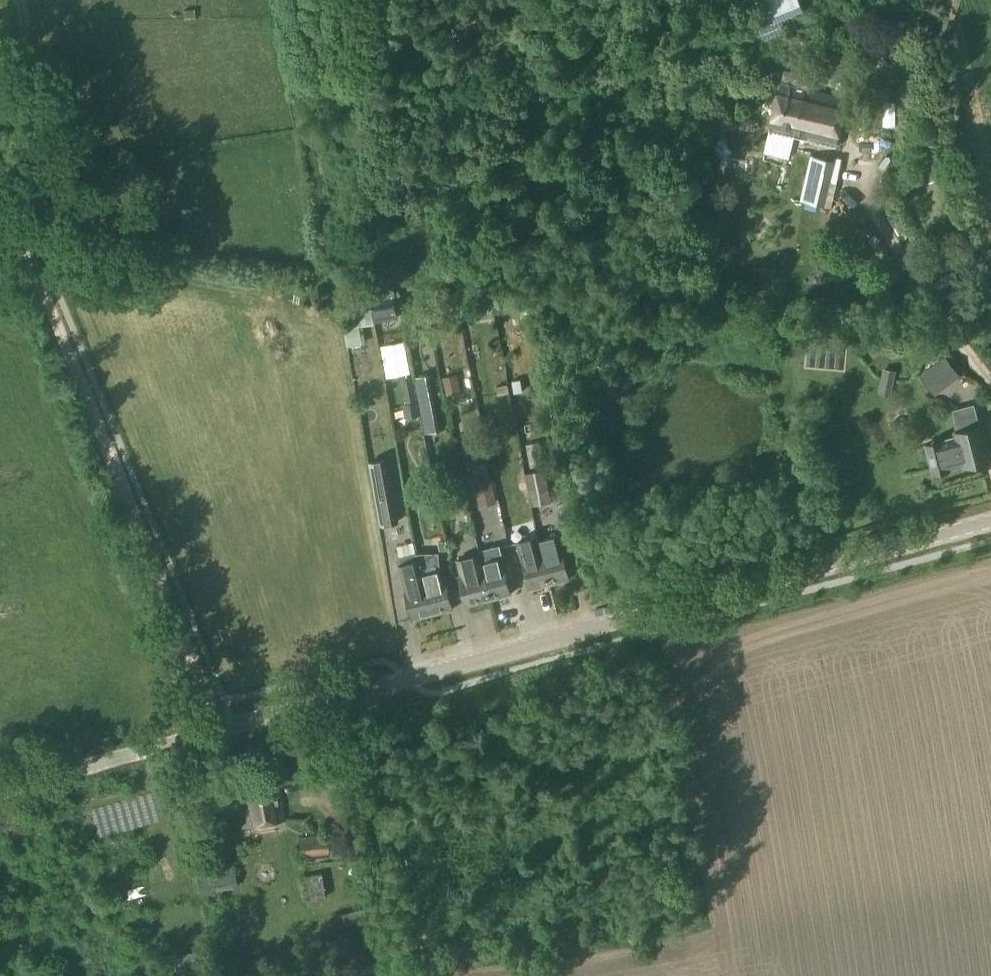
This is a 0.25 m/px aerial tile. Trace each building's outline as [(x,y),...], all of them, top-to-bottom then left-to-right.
[(757,26),(802,8),(798,0),(747,0),(757,26)] [(765,147),(789,153),(794,135),(836,145),(847,98),(805,88),(807,77),(784,71),(765,147)] [(881,118),(894,114),(889,97),(876,101),(881,118)] [(810,156),(800,199),(822,204),(832,160),(810,156)] [(852,177),(858,192),(870,188),(864,173),(852,177)] [(881,197),(892,213),(900,208),(890,192),(881,197)] [(462,300),(463,318),(499,316),(498,297),(462,300)] [(396,318),(393,298),(372,302),(375,321),(396,318)] [(919,377),(935,397),(961,377),(946,357),(919,377)] [(443,379),(448,394),(459,390),(455,375),(443,379)] [(431,392),(417,395),(424,432),(438,429),(431,392)] [(928,455),(933,474),(965,466),(966,466),(966,467),(981,463),(980,462),(990,459),(982,425),(979,426),(974,405),(953,410),(959,431),(956,432),(960,447),(928,455)] [(386,460),(368,463),(379,526),(397,523),(386,460)] [(523,473),(530,505),(550,501),(543,469),(523,473)] [(475,482),(480,506),(495,502),(489,478),(475,482)] [(478,515),(483,534),(494,531),(489,512),(478,515)] [(546,538),(538,540),(541,551),(549,584),(568,579),(557,535),(546,538)] [(537,537),(518,542),(530,588),(549,584),(541,551),(538,540),(537,537)] [(490,565),(483,567),(490,599),(510,593),(500,550),(487,553),(490,565)] [(437,553),(417,554),(432,614),(453,608),(445,576),(438,578),(437,553)] [(432,614),(417,554),(396,559),(411,619),(432,614)] [(479,554),(456,560),(467,605),(490,599),(483,567),(482,567),(479,554)] [(234,789),(241,827),(284,819),(277,781),(234,789)] [(348,851),(345,832),(325,834),(328,854),(348,851)] [(325,834),(298,838),(301,857),(328,854),(325,834)] [(196,873),(199,894),(236,887),(233,866),(196,873)] [(307,882),(309,901),(324,899),(321,875),(301,877),(302,883),(307,882)] [(362,947),(372,945),(372,939),(365,907),(352,910),(345,912),(339,914),(341,924),(348,924),(355,923),(359,942),(362,947)]
